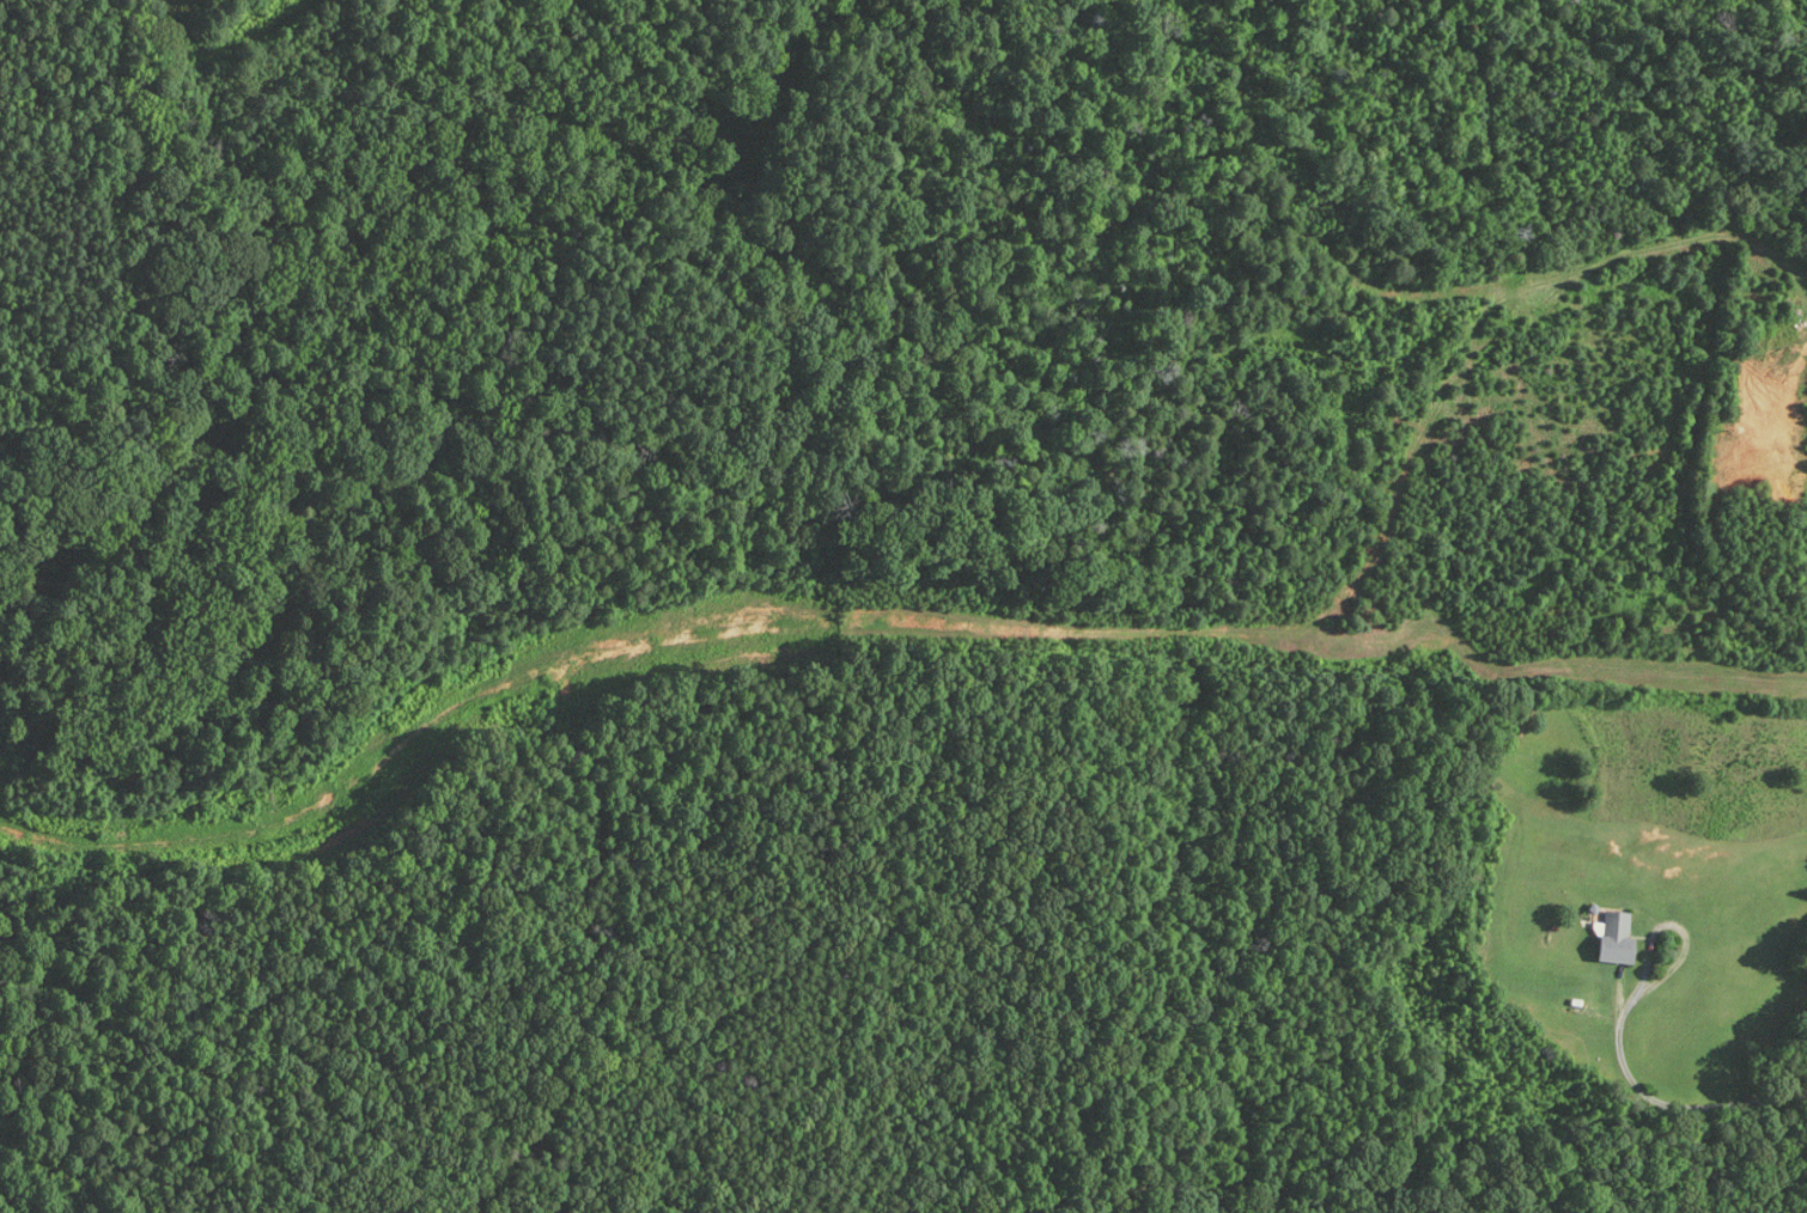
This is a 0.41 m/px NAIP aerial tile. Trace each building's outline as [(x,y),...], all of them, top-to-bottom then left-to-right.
[(1633,913),(1605,910),(1600,961),(1634,964),(1637,938),(1631,937),(1633,913)]
